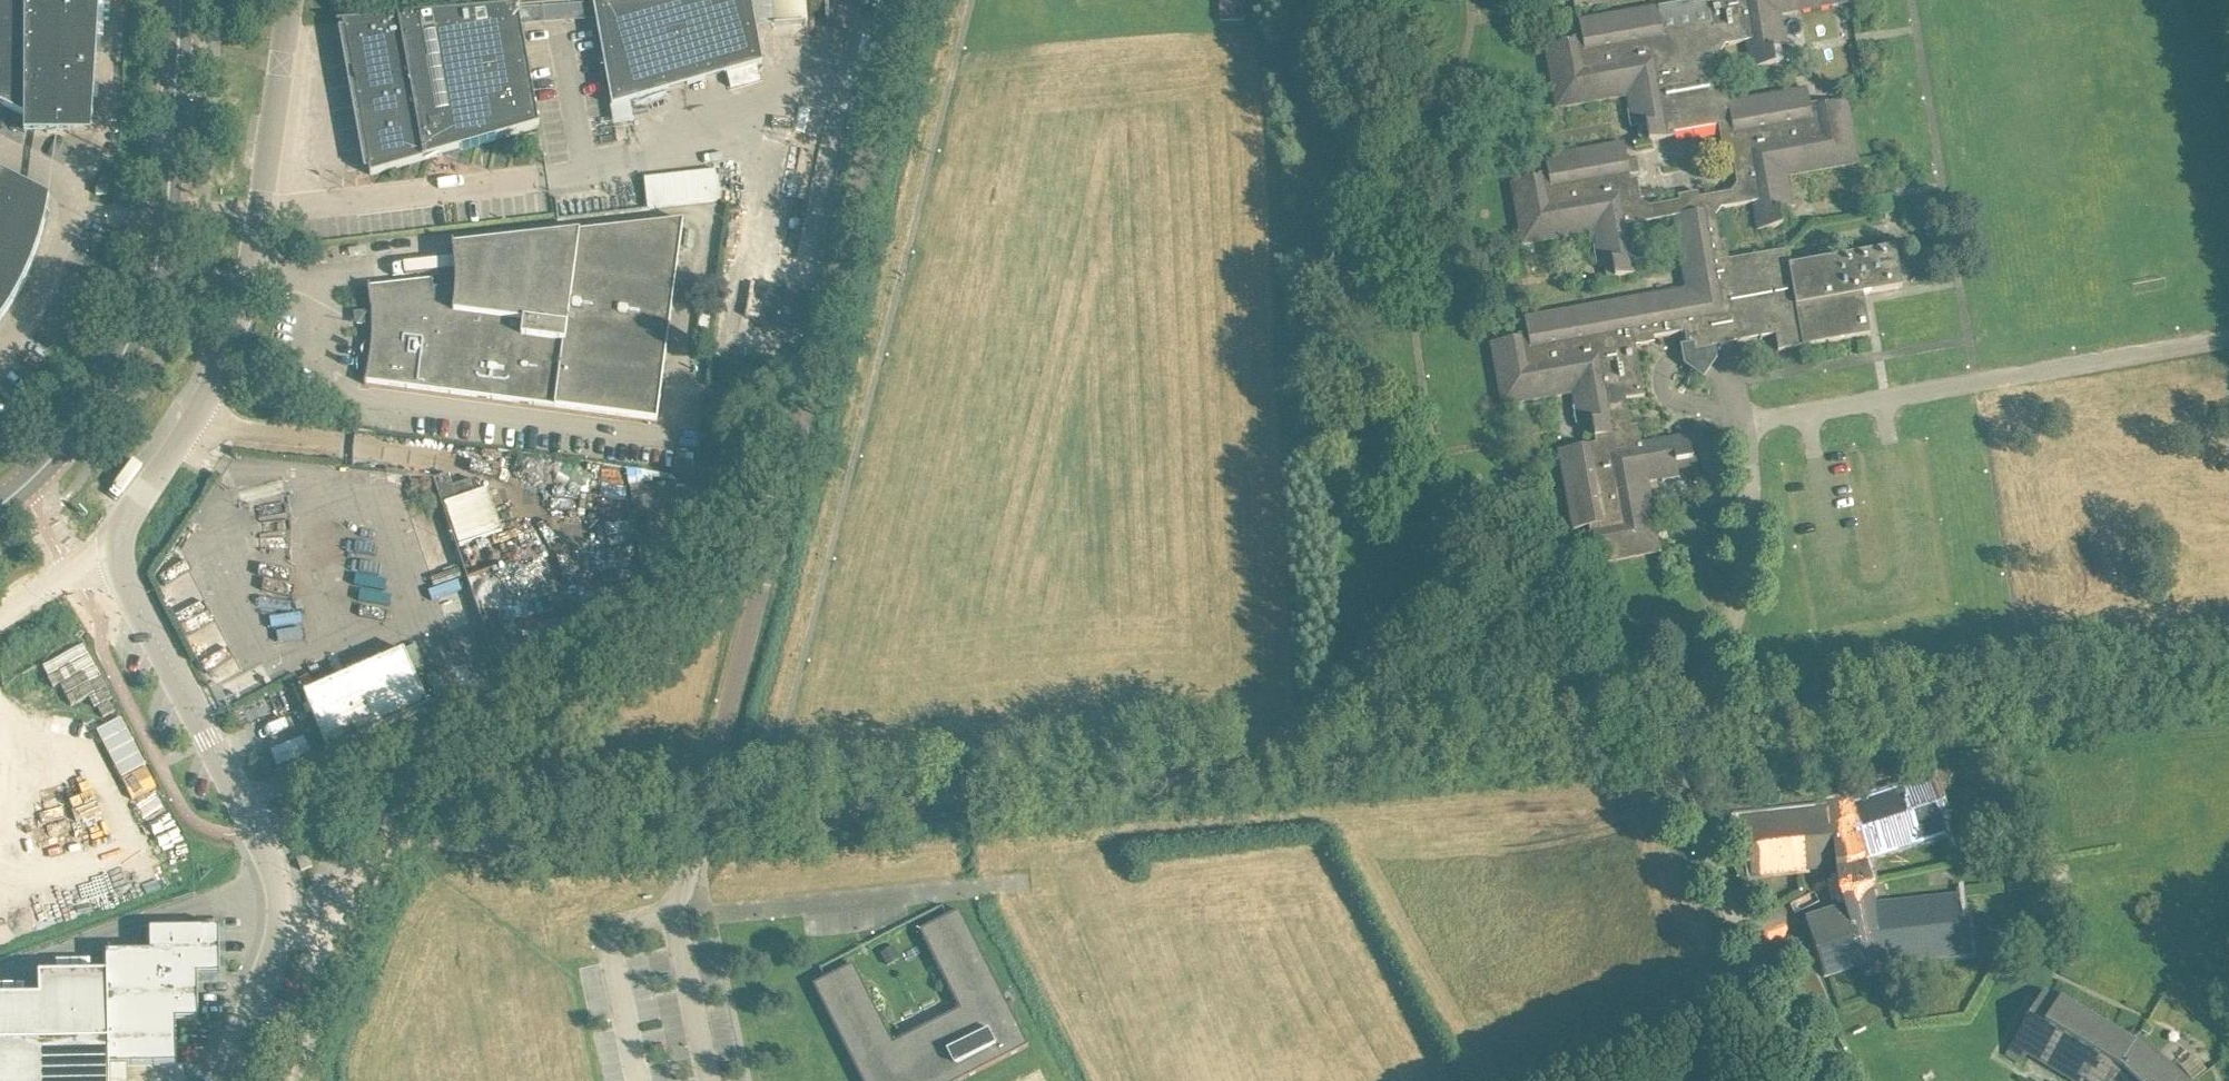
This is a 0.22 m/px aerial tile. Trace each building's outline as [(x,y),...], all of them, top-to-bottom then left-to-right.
[(100,0),(0,0),(0,103),(25,115),(24,133),(91,133),(100,0)] [(593,2),(613,105),(763,62),(756,25),(751,0),(616,0),(593,2)] [(1216,21),(1242,20),(1241,0),(1215,0),(1216,21)] [(1693,1),(1578,22),(1582,43),(1574,44),(1574,41),(1545,47),(1556,109),(1627,96),(1630,111),(1627,111),(1630,128),(1646,125),(1649,142),(1675,137),(1674,134),(1718,126),(1724,159),(1732,157),(1736,185),(1731,192),(1699,198),(1698,193),(1678,196),(1679,202),(1648,207),(1640,202),(1636,179),(1630,180),(1629,175),(1639,173),(1637,157),(1626,159),(1624,144),(1544,158),(1548,179),(1540,180),(1540,177),(1511,183),(1522,245),(1593,232),(1595,247),(1593,247),(1596,264),(1612,262),(1615,278),(1639,274),(1630,226),(1673,218),(1686,290),(1583,308),(1524,318),(1527,339),(1520,340),(1519,338),(1490,343),(1501,405),(1550,396),(1572,392),(1575,407),(1572,407),(1575,425),(1591,422),(1595,444),(1558,450),(1572,530),(1582,528),(1593,526),(1595,534),(1592,534),(1597,563),(1659,552),(1651,503),(1647,481),(1661,478),(1662,481),(1679,478),(1676,462),(1692,459),(1688,435),(1640,444),(1637,425),(1630,426),(1626,399),(1644,396),(1635,346),(1654,343),(1653,338),(1684,332),(1687,350),(1775,335),(1778,350),(1870,334),(1863,294),(1902,287),(1895,247),(1789,265),(1786,249),(1729,260),(1725,241),(1720,242),(1715,216),(1721,208),(1753,202),(1758,230),(1782,225),(1781,222),(1779,209),(1795,206),(1792,189),(1789,190),(1787,175),(1792,174),(1858,163),(1847,100),(1818,106),(1819,108),(1811,110),(1807,89),(1729,102),(1720,52),(1725,45),(1746,41),(1751,68),(1775,64),(1774,60),(1772,48),(1788,45),(1785,28),(1783,28),(1780,14),(1851,1),(1851,0),(1693,0),(1693,1)] [(517,9),(342,21),(370,175),(444,153),(455,157),(458,149),(538,127),(517,9)] [(12,304),(22,284),(32,263),(39,243),(45,220),(50,197),(0,172),(0,321),(12,304)] [(370,299),(371,312),(367,313),(367,323),(372,323),(370,353),(364,384),(365,385),(366,382),(657,420),(683,220),(558,234),(454,246),(453,244),(452,244),(455,286),(433,289),(432,280),(370,287),(369,284),(368,284),(370,299)] [(760,321),(777,320),(776,292),(759,292),(760,321)] [(453,488),(448,474),(434,479),(442,505),(445,504),(460,547),(503,532),(488,489),(476,493),(472,481),(453,488)] [(429,640),(304,694),(329,751),(453,697),(429,640)] [(1945,833),(1938,810),(1935,803),(1940,802),(1936,792),(1918,792),(1916,785),(1884,795),(1845,807),(1843,800),(1830,803),(1830,811),(1790,815),(1757,819),(1758,826),(1742,834),(1743,844),(1747,844),(1748,851),(1750,875),(1835,866),(1838,889),(1844,907),(1805,920),(1824,977),(1863,964),(1866,971),(1879,969),(1878,961),(1952,953),(1952,945),(1968,938),(1966,927),(1962,927),(1959,896),(1874,905),(1871,882),(1864,860),(1945,833)] [(301,871),(312,866),(308,855),(297,859),(301,871)] [(999,1061),(1027,1045),(958,911),(919,931),(959,1009),(893,1043),(853,965),(813,985),(835,1027),(863,1080),(959,1080),(999,1061)] [(177,1064),(176,1020),(198,1020),(197,975),(220,975),(219,928),(150,929),(150,951),(106,952),(106,974),(39,976),(40,998),(0,999),(0,1080),(110,1080),(110,1065),(177,1064)] [(2024,1021),(2025,1022),(2035,1028),(2039,1030),(2035,1038),(2027,1052),(2028,1052),(2032,1055),(2036,1057),(2048,1064),(2059,1071),(2076,1080),(2186,1080),(2157,1054),(2138,1037),(2133,1044),(2132,1043),(2058,999),(2056,1001),(2049,997),(2046,995),(2042,993),(2038,999),(2036,1003),(2027,1016),(2025,1020),(2024,1021)] [(2150,1035),(2155,1027),(2146,1023),(2142,1030),(2150,1035)]
